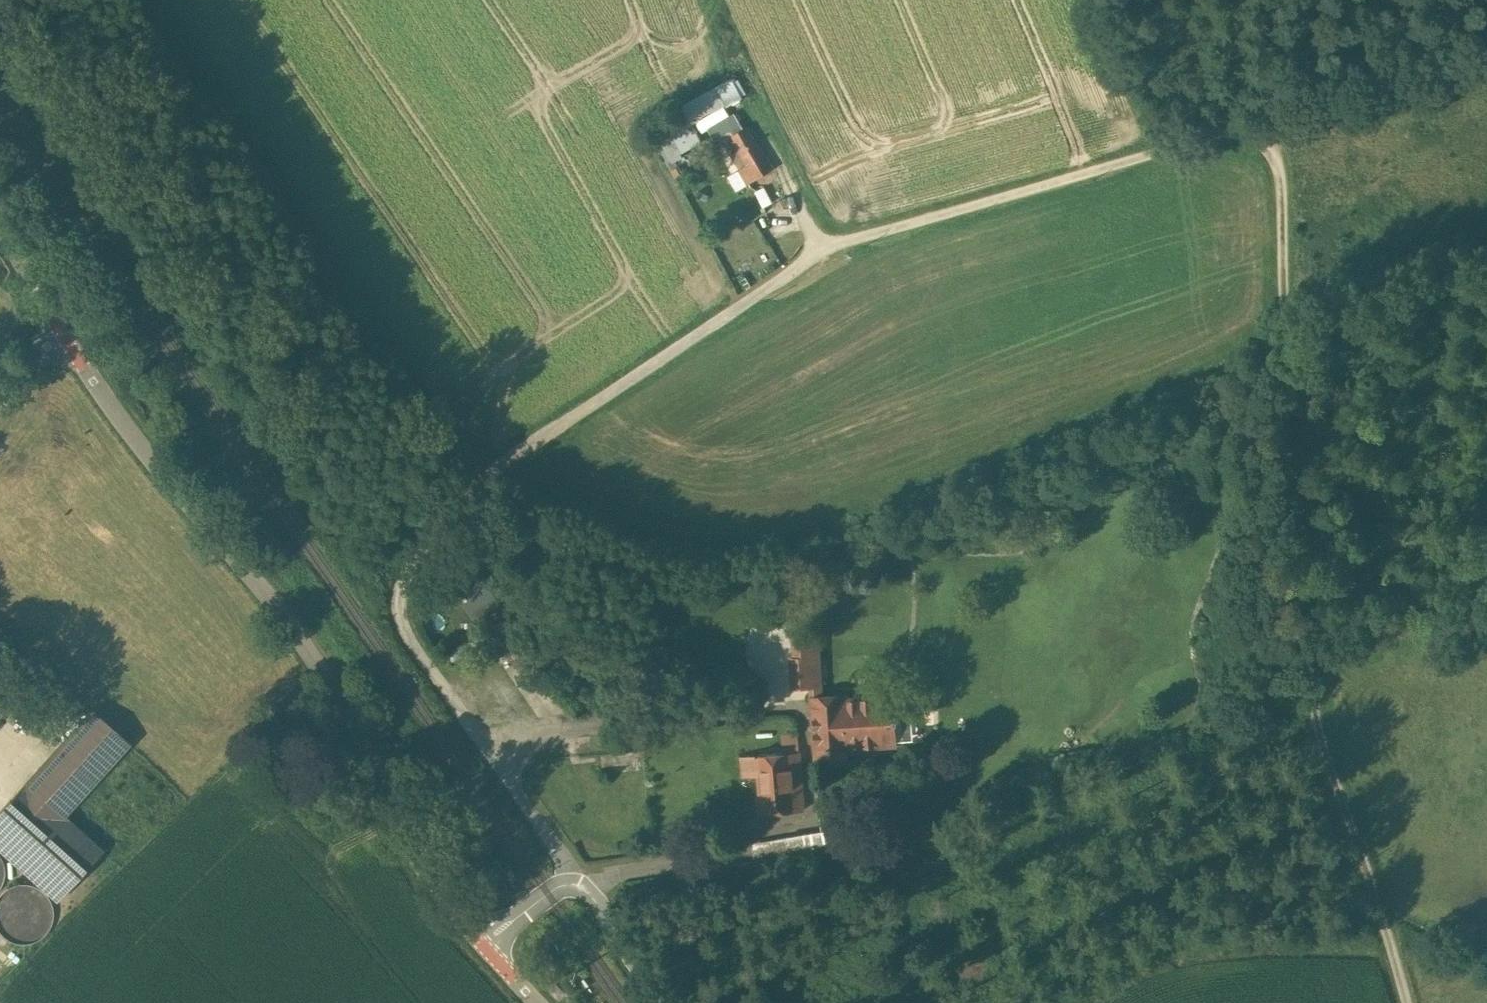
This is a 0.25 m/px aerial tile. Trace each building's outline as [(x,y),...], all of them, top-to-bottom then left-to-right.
[(746,112),(739,100),(715,113),(721,125),(746,112)] [(769,162),(747,127),(730,137),(746,164),(752,162),(755,169),(769,162)] [(815,638),(795,639),(796,656),(791,657),(793,687),(820,685),(815,638)] [(850,759),(848,747),(844,700),(843,694),(811,696),(815,761),(850,759)] [(892,696),(844,700),(848,747),(895,743),(892,696)] [(91,712),(26,784),(63,818),(128,745),(91,712)] [(802,808),(798,736),(784,736),(784,754),(758,756),(761,811),(802,808)] [(26,784),(0,812),(0,849),(56,899),(100,849),(63,818),(26,784)] [(843,827),(773,840),(773,845),(754,848),(755,862),(846,847),(843,827)] [(27,884),(18,884),(10,887),(3,892),(0,895),(0,932),(4,936),(11,941),(19,943),(27,943),(36,940),(43,936),(48,929),(51,921),(53,913),(51,905),(48,897),(42,891),(35,886),(27,884)]
